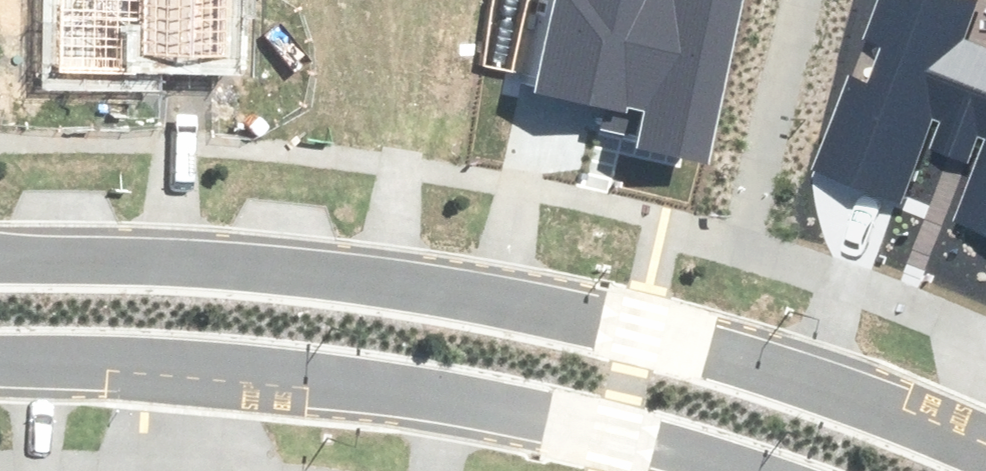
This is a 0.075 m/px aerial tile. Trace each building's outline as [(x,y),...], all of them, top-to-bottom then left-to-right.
[(60,72),(238,74),(239,0),(61,0),(60,72)] [(710,164),(744,4),(722,0),(558,0),(538,92),(648,116),(640,149),(710,164)] [(985,234),(985,54),(958,43),(973,4),(962,0),(881,0),(815,167),(901,200),(924,142),(977,163),(954,221),(985,234)]
